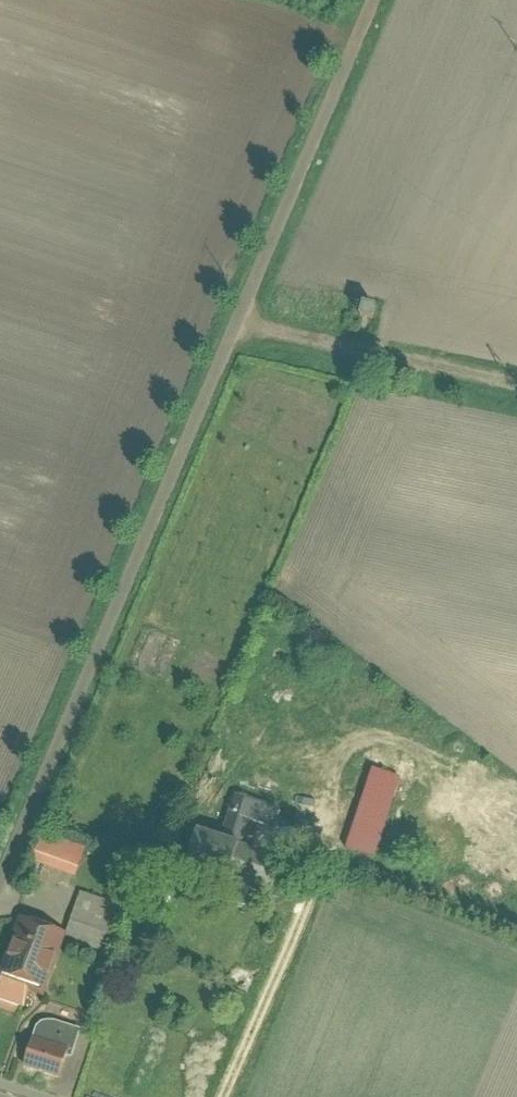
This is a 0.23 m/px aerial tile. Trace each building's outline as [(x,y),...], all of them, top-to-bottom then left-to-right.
[(370,303),(363,302),(361,310),(360,317),(374,320),(376,313),(378,305),(370,303)] [(495,809),(372,767),(345,847),(372,856),(392,798),(487,830),(495,809)] [(283,803),(238,790),(229,819),(274,832),(283,803)] [(280,856),(197,830),(181,883),(264,909),(280,856)] [(91,848),(49,833),(39,862),(80,877),(91,848)] [(134,941),(144,911),(85,891),(71,932),(68,939),(105,952),(111,933),(134,941)] [(71,932),(25,916),(5,975),(51,990),(68,939),(71,932)] [(40,1023),(34,1036),(25,1068),(59,1079),(76,1029),(55,1022),(40,1023)]
